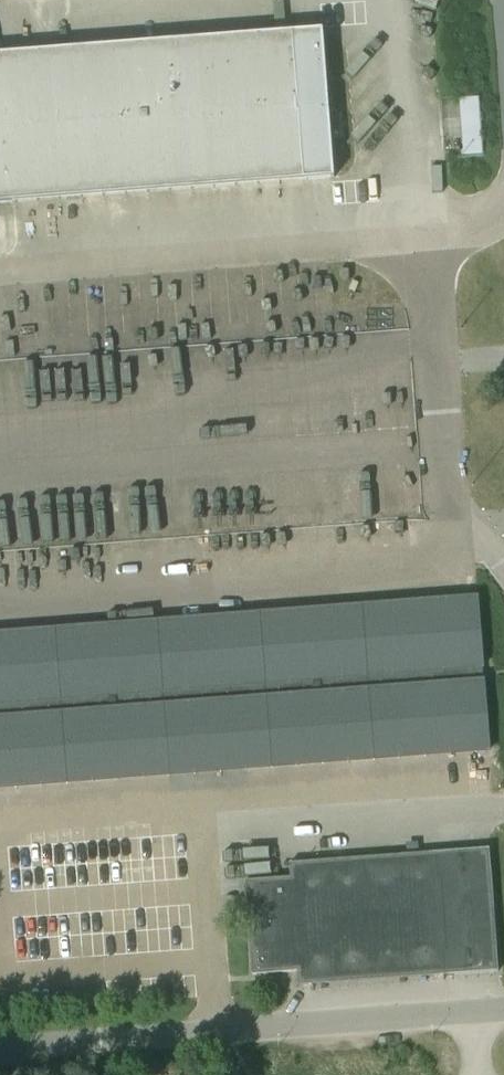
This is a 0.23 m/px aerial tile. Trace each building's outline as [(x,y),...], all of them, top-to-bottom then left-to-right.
[(12,204),(14,203),(303,181),(305,181),(334,179),(322,31),(294,34),(293,34),(291,34),(0,56),(0,205),(12,204)] [(476,599),(0,636),(0,721),(11,720),(9,702),(33,701),(34,718),(62,716),(61,698),(87,696),(88,714),(113,712),(112,695),(137,693),(139,710),(165,708),(163,691),(190,689),(191,706),(216,704),(214,687),(240,685),(242,702),(267,700),(265,683),(292,681),(293,698),(318,696),(317,679),(344,677),(345,694),(369,692),(368,675),(394,673),(395,690),(420,689),(419,671),(444,669),(446,687),(481,684),(481,683),(480,668),(483,668),(477,599),(476,599)] [(489,751),(484,683),(481,683),(481,684),(446,687),(444,669),(419,671),(420,689),(395,690),(394,673),(368,675),(369,692),(345,694),(344,677),(317,679),(318,696),(293,698),(292,681),(265,683),(267,700),(242,702),(240,685),(214,687),(216,704),(191,706),(190,689),(163,691),(165,708),(139,710),(137,693),(112,695),(113,712),(88,714),(87,696),(61,698),(62,716),(34,718),(33,701),(9,702),(11,720),(0,721),(0,789),(489,751)] [(298,987),(498,972),(489,849),(289,864),(290,879),(290,880),(292,880),(292,884),(285,884),(285,881),(285,879),(245,882),(252,976),(292,973),(291,971),(291,968),(298,967),(299,971),(296,971),(296,973),(297,973),(298,987)]
